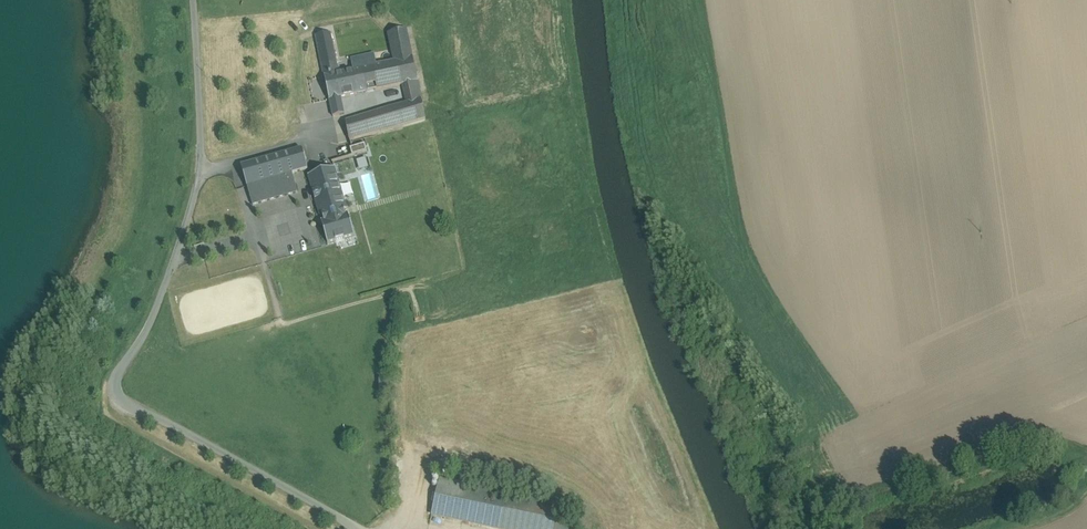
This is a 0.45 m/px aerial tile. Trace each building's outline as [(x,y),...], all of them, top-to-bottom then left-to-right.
[(374,54),(351,59),(353,70),(358,94),(385,88),(403,84),(407,104),(346,121),(349,140),(426,119),(407,30),(388,34),(394,63),(376,66),(374,54)] [(330,33),(317,36),(325,77),(336,74),(338,74),(330,33)] [(336,74),(325,77),(329,99),(330,99),(341,97),(358,94),(353,70),(338,74),(336,74)] [(341,97),(330,99),(333,116),(344,114),(341,97)] [(302,150),(242,166),(248,186),(292,173),(307,169),(302,150)] [(242,166),(230,170),(236,189),(248,186),(242,166)] [(344,166),(335,169),(340,188),(349,186),(344,166)] [(335,169),(309,176),(320,216),(346,208),(340,188),(335,169)] [(292,173),(248,186),(253,205),(298,192),(292,173)] [(349,186),(340,188),(346,208),(349,218),(358,216),(349,186)] [(346,208),(320,216),(328,243),(354,235),(363,233),(358,217),(349,219),(349,218),(346,208)] [(439,481),(432,514),(502,528),(508,528),(515,497),(439,481)] [(515,497),(508,528),(554,528),(559,506),(515,497)]
